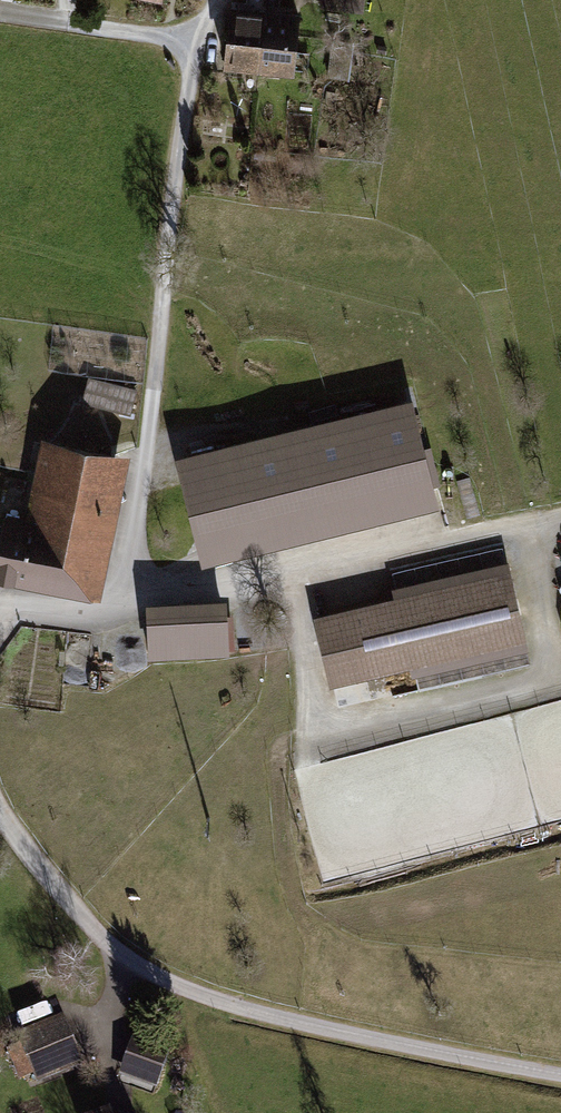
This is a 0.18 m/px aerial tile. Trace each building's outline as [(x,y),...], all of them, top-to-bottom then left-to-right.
[(322,16),(361,21),(364,0),(325,0),(322,16)] [(261,72),(265,13),(232,10),(227,70),(261,72)] [(294,75),(299,15),(265,13),(261,72),(294,75)] [(129,389),(85,380),(80,405),(123,414),(129,389)] [(175,462),(202,575),(438,518),(411,405),(175,462)] [(46,443),(30,524),(7,520),(0,558),(0,585),(103,605),(132,459),(46,443)] [(510,578),(315,622),(331,692),(526,648),(510,578)] [(229,607),(149,612),(152,666),(232,662),(229,607)] [(62,1019),(20,1036),(38,1079),(79,1061),(62,1019)] [(168,1051),(134,1039),(122,1074),(156,1086),(168,1051)]
